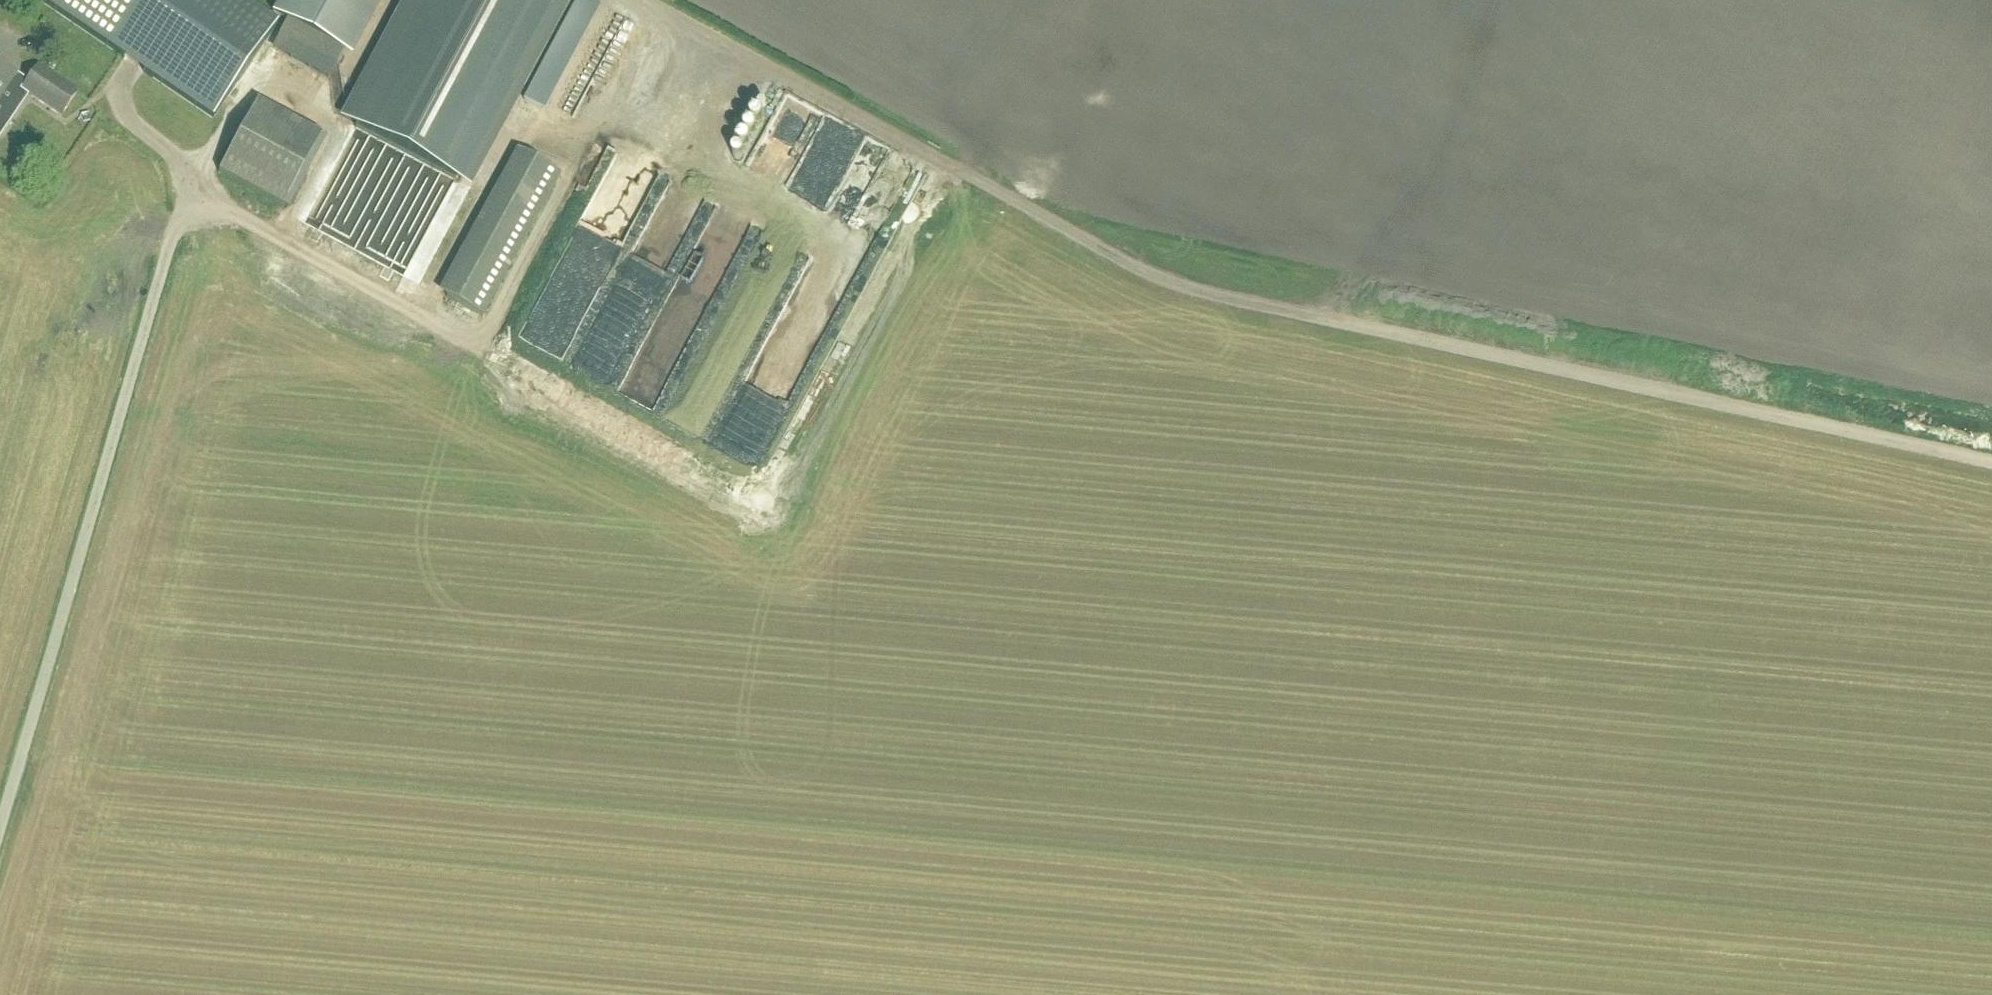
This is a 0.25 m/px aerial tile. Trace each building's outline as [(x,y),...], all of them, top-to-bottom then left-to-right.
[(241,0),(47,0),(221,119),(283,29),(241,0)] [(321,42),(352,59),(383,0),(282,0),(273,16),(321,42)] [(455,182),(552,0),(423,0),(355,128),(455,182)] [(623,42),(633,20),(605,7),(595,29),(623,42)] [(16,79),(0,68),(0,102),(16,79)] [(77,96),(39,70),(23,93),(61,119),(77,96)] [(817,221),(860,133),(779,93),(765,121),(770,123),(765,133),(782,141),(779,147),(796,156),(774,200),(817,221)] [(258,105),(219,176),(315,229),(354,157),(258,105)] [(523,157),(445,298),(481,318),(559,177),(523,157)] [(403,167),(389,161),(374,160),(360,164),(348,173),(340,186),(337,201),(340,216),(349,228),(361,237),(375,241),(390,240),(404,233),(414,221),(419,207),(419,192),(413,178),(403,167)] [(1628,376),(1634,381),(1648,362),(1642,357),(1628,376)]
